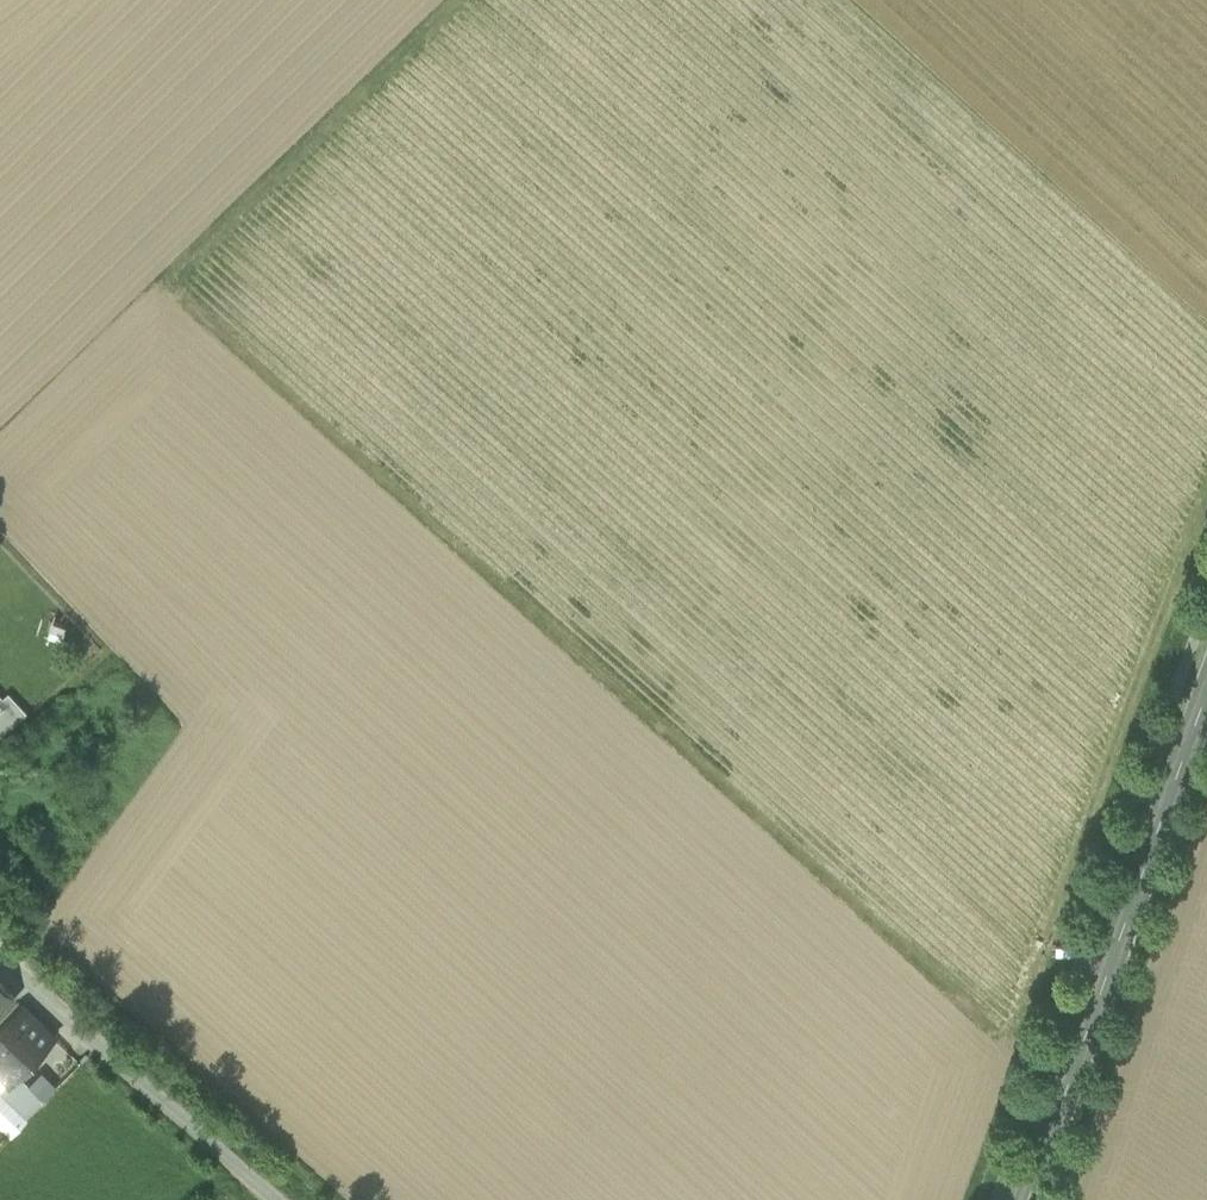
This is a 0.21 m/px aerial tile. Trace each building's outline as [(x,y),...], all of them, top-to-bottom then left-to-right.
[(14,999),(0,985),(0,1014),(14,999)] [(10,1084),(54,1039),(21,1008),(0,1030),(0,1074),(10,1084)]
